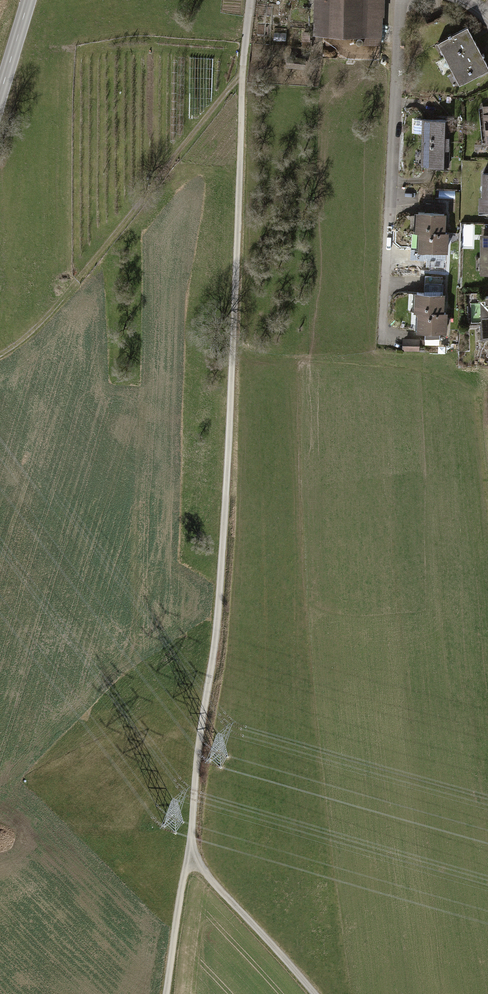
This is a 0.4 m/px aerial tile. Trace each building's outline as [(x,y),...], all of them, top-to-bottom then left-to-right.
[(313,36),(364,38),(364,52),(382,53),(384,0),(314,0),(313,36)] [(469,29),(437,45),(459,89),(487,74),(487,66),(469,29)] [(447,169),(448,121),(425,120),(424,169),(447,169)] [(418,252),(448,254),(449,236),(445,235),(446,215),(416,214),(415,233),(419,233),(418,252)] [(444,314),(444,294),(415,294),(415,314),(419,314),(419,332),(448,333),(448,314),(444,314)] [(404,348),(421,348),(421,337),(404,337),(404,348)]
